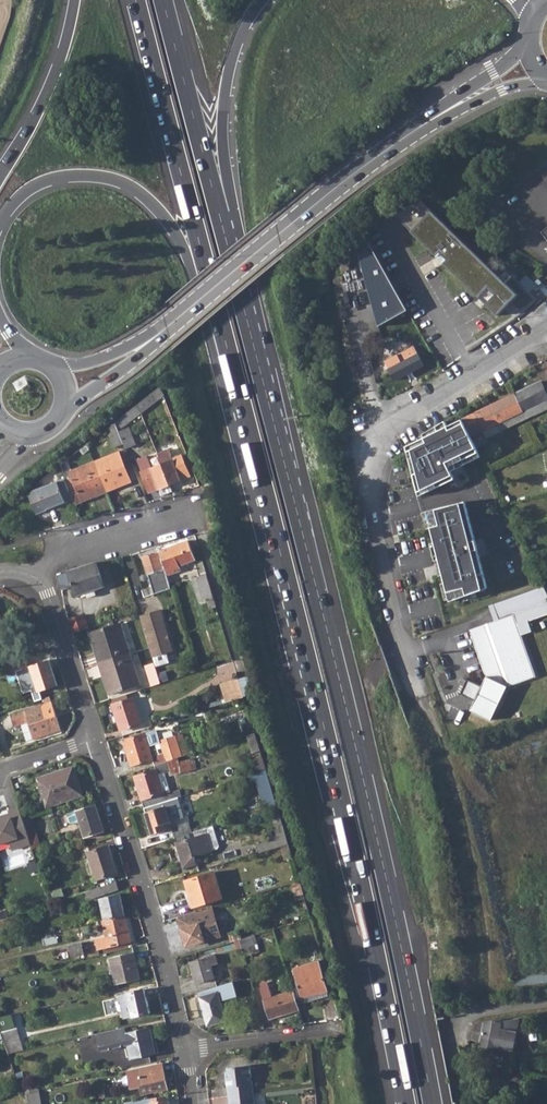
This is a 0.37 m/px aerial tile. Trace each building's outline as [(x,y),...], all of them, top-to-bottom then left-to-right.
[(517,292),(419,200),(394,215),(499,314),(517,292)] [(372,246),(359,254),(380,327),(409,310),(372,246)] [(530,291),(538,283),(528,274),(521,282),(530,291)] [(384,362),(394,380),(423,365),(413,347),(384,362)] [(514,393),(526,417),(546,407),(546,394),(540,380),(514,393)] [(153,391),(137,404),(140,413),(157,400),(156,398),(153,391)] [(514,393),(462,419),(474,443),(526,417),(514,393)] [(137,404),(115,421),(118,430),(140,413),(137,404)] [(474,443),(462,419),(448,426),(445,421),(436,426),(438,431),(406,447),(419,496),(455,479),(451,471),(481,457),(474,443)] [(115,421),(106,428),(114,448),(124,444),(119,431),(118,430),(115,421)] [(128,427),(119,431),(124,444),(126,449),(136,444),(128,427)] [(170,485),(181,481),(180,479),(189,475),(181,455),(172,458),(168,450),(157,454),(162,465),(170,485)] [(119,451),(94,461),(106,491),(131,481),(119,451)] [(170,485),(162,465),(151,469),(146,456),(136,460),(149,491),(159,487),(163,496),(172,491),(170,485)] [(71,478),(65,480),(73,499),(75,504),(106,491),(94,461),(69,472),(71,478)] [(64,479),(26,494),(34,514),(46,510),(45,507),(55,503),(56,506),(73,499),(65,480),(64,479)] [(466,502),(427,511),(450,601),(488,588),(466,502)] [(188,540),(159,551),(164,568),(166,575),(180,570),(179,565),(195,559),(188,540)] [(164,568),(159,551),(144,555),(146,562),(144,563),(148,573),(164,568)] [(55,576),(59,590),(72,586),(75,595),(86,591),(88,596),(96,593),(94,588),(104,585),(96,563),(96,562),(55,576)] [(214,597),(206,573),(197,576),(202,589),(203,589),(207,599),(214,597)] [(518,628),(515,618),(526,614),(546,607),(546,590),(546,589),(494,607),(500,623),(496,625),(471,634),(487,680),(483,688),(468,681),(461,695),(475,703),(471,712),(491,723),(508,691),(536,681),(518,628)] [(149,646),(152,657),(172,651),(162,619),(163,619),(159,609),(139,615),(149,646)] [(84,614),(69,619),(73,632),(88,627),(84,614)] [(88,632),(98,662),(129,652),(119,622),(88,632)] [(129,652),(98,662),(109,693),(139,683),(129,652)] [(24,657),(9,662),(12,670),(27,665),(24,657)] [(48,660),(30,666),(39,691),(57,685),(48,660)] [(144,665),(150,685),(160,682),(155,667),(154,662),(144,665)] [(226,701),(245,698),(241,677),(222,681),(226,701)] [(33,739),(61,729),(49,694),(43,697),(45,703),(11,714),(14,725),(23,722),(27,737),(33,739)] [(133,697),(112,704),(121,729),(141,723),(133,697)] [(182,734),(175,736),(175,735),(159,740),(156,730),(123,740),(131,766),(153,759),(154,764),(178,756),(188,753),(182,734)] [(134,777),(144,808),(165,802),(168,801),(159,774),(168,771),(170,775),(181,773),(179,761),(178,756),(154,764),(156,770),(134,777)] [(194,758),(179,761),(181,773),(195,770),(194,758)] [(74,768),(40,779),(48,805),(82,794),(74,768)] [(165,802),(144,808),(153,834),(172,828),(175,837),(192,832),(189,820),(172,826),(165,802)] [(104,831),(96,804),(77,810),(68,813),(71,823),(74,825),(81,822),(86,837),(104,831)] [(0,813),(0,842),(20,835),(11,809),(0,813)] [(31,816),(23,819),(28,833),(35,831),(31,816)] [(256,844),(258,853),(289,844),(283,824),(275,827),(278,836),(256,844)] [(192,832),(175,837),(184,868),(197,864),(194,856),(219,848),(221,845),(214,825),(192,832)] [(109,845),(89,852),(98,880),(115,875),(110,859),(113,858),(109,845)] [(214,872),(186,880),(193,906),(222,897),(214,872)] [(117,881),(85,891),(88,899),(119,888),(117,881)] [(100,898),(104,919),(125,915),(120,893),(100,898)] [(0,921),(0,929),(18,922),(15,915),(9,917),(0,921)] [(104,919),(102,920),(106,936),(96,939),(98,949),(131,941),(125,915),(104,919)] [(207,916),(177,925),(184,950),(214,940),(207,916)] [(241,938),(239,938),(244,955),(259,950),(254,934),(241,938)] [(67,946),(63,947),(66,957),(84,953),(80,941),(67,944),(67,946)] [(134,952),(110,957),(116,984),(140,978),(134,952)] [(215,953),(189,962),(195,983),(215,977),(212,965),(218,963),(215,953)] [(20,955),(3,959),(7,972),(23,968),(20,955)] [(298,986),(292,987),(293,990),(296,1000),(327,990),(318,960),(293,968),(298,986)] [(296,1000),(293,990),(272,996),(268,985),(260,987),(270,1018),(299,1009),(296,1000)] [(145,988),(118,994),(124,1018),(150,1012),(145,988)] [(217,991),(199,996),(207,1025),(226,1020),(217,991)] [(0,1015),(0,1027),(4,1037),(9,1052),(24,1049),(12,1013),(0,1015)] [(474,1023),(471,1038),(479,1042),(478,1045),(496,1048),(496,1046),(513,1050),(519,1017),(502,1020),(501,1018),(488,1020),(482,1021),(482,1023),(474,1023)] [(156,1053),(150,1026),(126,1032),(125,1026),(98,1033),(102,1050),(128,1044),(131,1058),(156,1053)] [(162,1063),(128,1071),(132,1086),(140,1085),(142,1094),(155,1091),(155,1092),(168,1089),(162,1063)] [(225,1072),(228,1095),(253,1092),(250,1064),(227,1067),(227,1071),(225,1072)] [(20,1089),(22,1094),(23,1094),(24,1100),(28,1100),(29,1103),(41,1103),(38,1086),(20,1089)] [(228,1095),(229,1103),(255,1103),(253,1092),(228,1095)] [(124,1101),(124,1103),(170,1103),(169,1100),(167,1100),(167,1094),(151,1097),(124,1101)]
